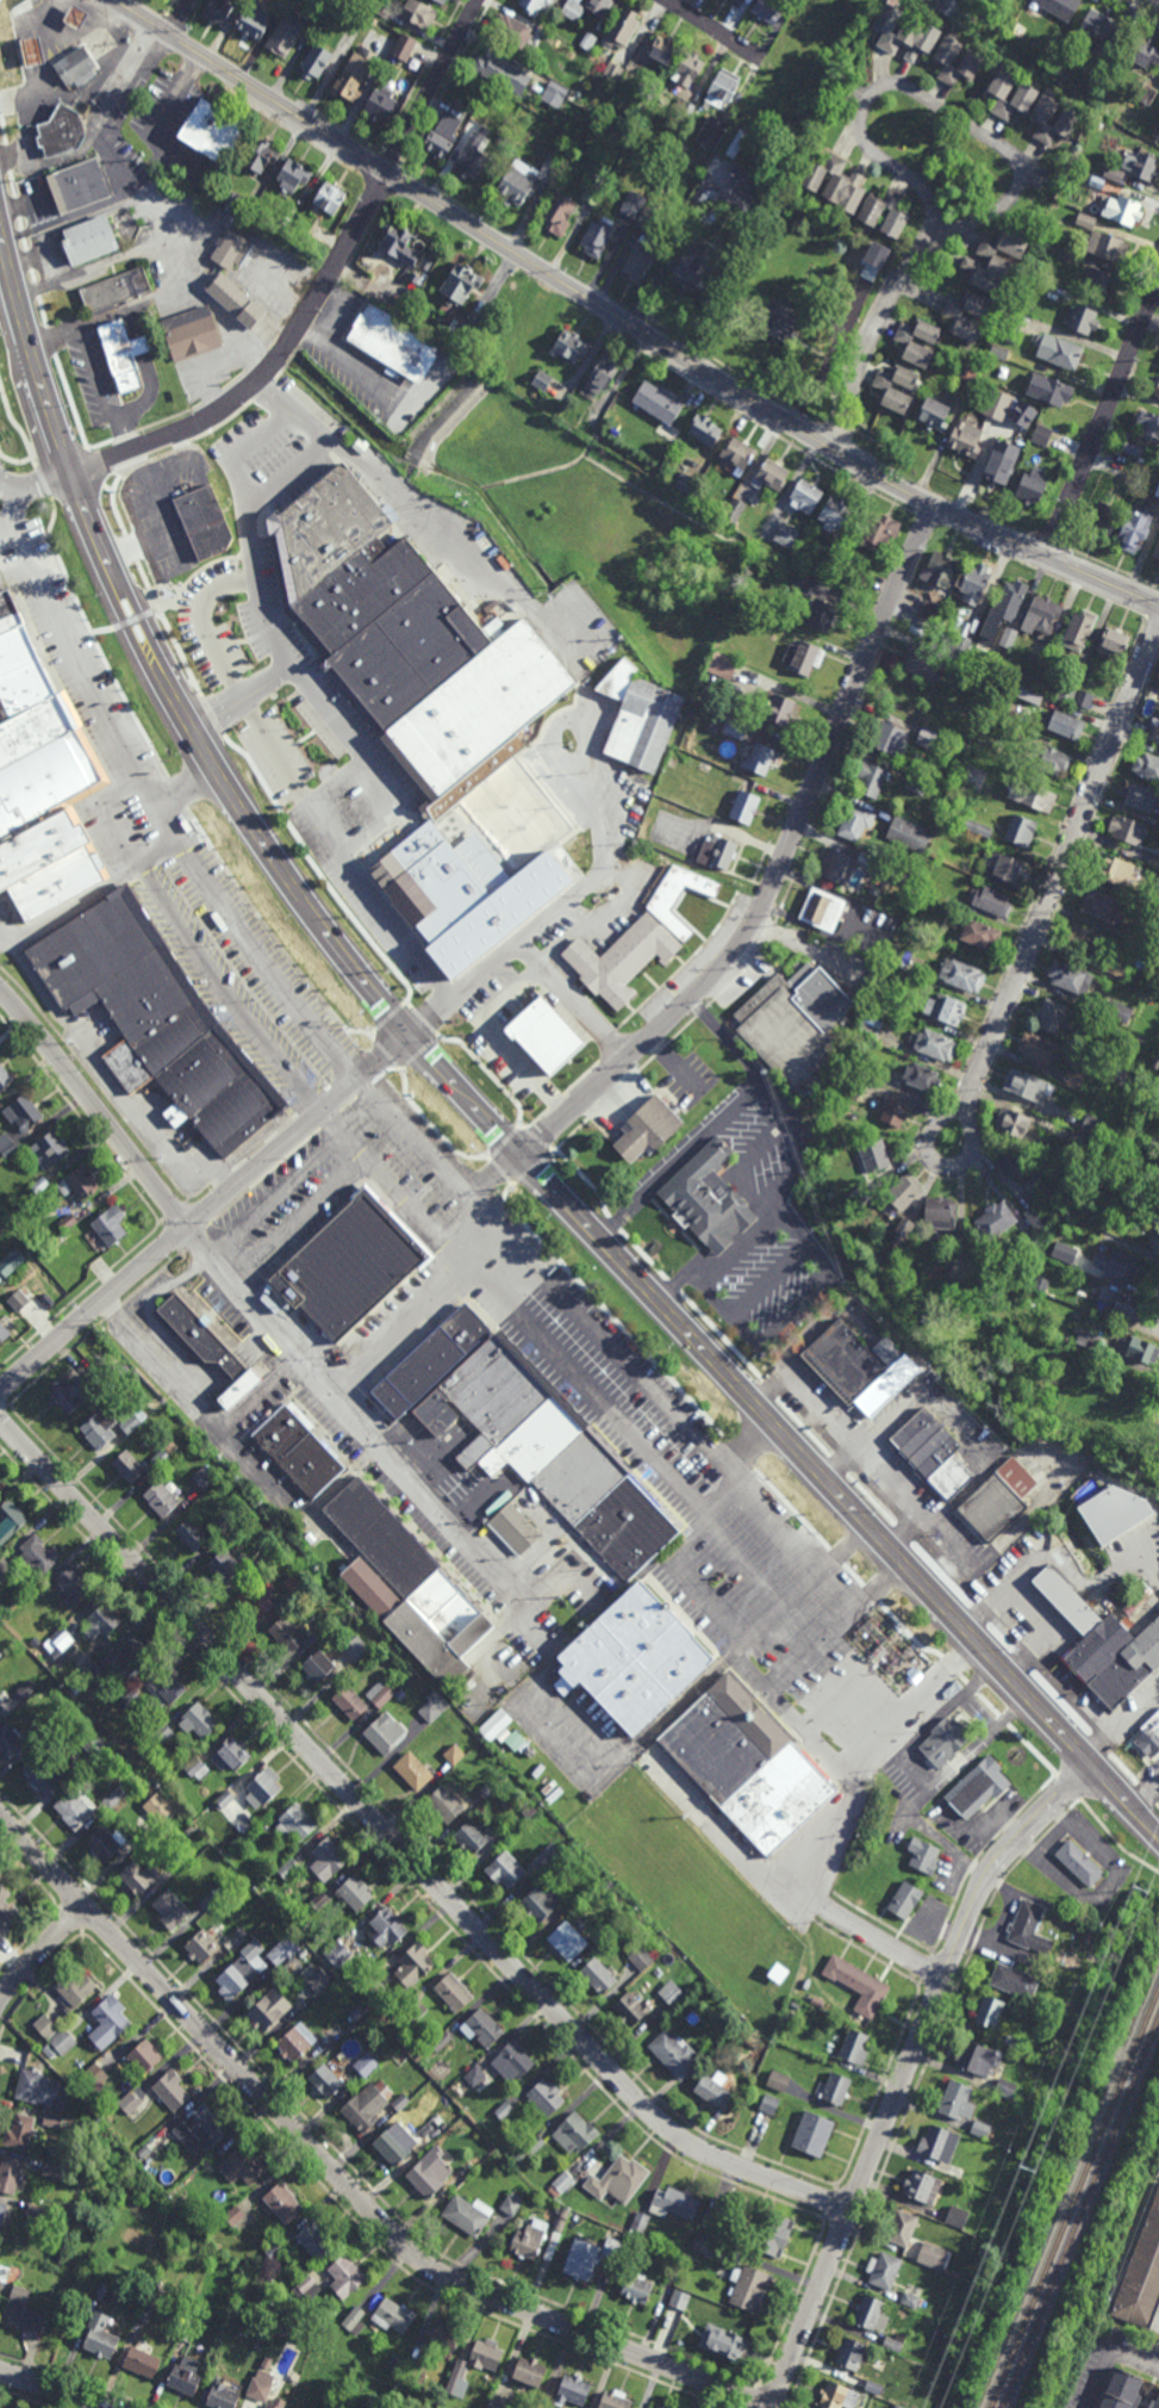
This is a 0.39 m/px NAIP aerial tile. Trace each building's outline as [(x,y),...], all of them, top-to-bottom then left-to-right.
[(204,14),(211,0),(229,0),(237,5),(233,10),(235,11),(230,19),(226,18),(223,25),(204,14)] [(370,8),(376,0),(378,0),(393,10),(388,19),(370,8)] [(399,13),(407,0),(419,0),(440,11),(430,30),(399,13)] [(519,2),(520,0),(554,0),(547,12),(542,8),(537,18),(524,11),(526,7),(519,2)] [(562,12),(569,0),(575,0),(587,7),(578,21),(562,12)] [(586,5),(589,0),(613,0),(619,4),(609,20),(586,5)] [(752,11),(758,0),(774,0),(781,5),(783,4),(785,5),(785,7),(786,7),(774,25),(752,11)] [(874,26),(889,0),(892,0),(897,4),(897,5),(906,10),(893,31),(899,35),(911,13),(927,21),(928,19),(935,24),(945,30),(931,52),(931,51),(929,55),(921,51),(915,62),(905,57),(911,48),(902,42),(895,54),(878,44),(884,32),(874,26)] [(933,4),(935,0),(958,0),(962,2),(954,17),(933,4)] [(1042,4),(1035,0),(1082,0),(1068,23),(1041,6),(1042,4)] [(269,13),(267,19),(269,20),(258,41),(249,36),(248,38),(242,35),(244,32),(235,27),(244,10),(245,11),(250,1),(262,7),(261,10),(269,13)] [(81,31),(63,20),(73,2),(92,13),(81,31)] [(319,21),(310,15),(318,2),(328,8),(319,21)] [(638,12),(635,17),(641,20),(627,44),(623,43),(621,46),(615,43),(612,45),(602,39),(619,8),(625,12),(628,6),(638,12)] [(966,21),(957,15),(961,7),(971,12),(966,21)] [(1126,29),(1111,52),(1077,32),(1091,7),(1126,29)] [(506,15),(507,13),(534,27),(531,32),(534,33),(529,42),(526,41),(523,49),(497,35),(498,32),(492,30),(501,12),(506,15)] [(304,21),(300,29),(303,30),(286,58),(266,46),(282,18),(286,19),(291,13),(304,21)] [(602,31),(597,27),(602,17),(607,20),(602,31)] [(591,50),(580,44),(588,31),(599,37),(591,50)] [(407,62),(391,54),(403,32),(419,42),(407,62)] [(957,38),(957,36),(961,39),(966,43),(954,64),(959,67),(971,46),(979,51),(979,50),(986,54),(985,55),(989,57),(977,79),(976,77),(973,82),(962,75),(955,87),(937,76),(945,64),(934,58),(948,33),(957,38)] [(26,68),(20,38),(40,35),(46,63),(26,68)] [(672,38),(677,41),(675,44),(680,46),(669,66),(644,51),(652,38),(655,41),(658,35),(666,39),(668,37),(671,35),(673,36),(672,38)] [(1151,43),(1158,47),(1158,64),(1151,60),(1146,67),(1129,57),(1133,50),(1130,49),(1136,36),(1145,41),(1147,36),(1153,38),(1151,43)] [(329,66),(328,64),(319,79),(313,74),(310,79),(303,75),(305,69),(301,67),(316,43),(335,54),(330,62),(331,62),(329,66)] [(99,68),(94,70),(98,76),(73,91),(68,89),(54,64),(55,64),(54,62),(56,60),(57,62),(86,45),(99,68)] [(523,95),(504,85),(503,86),(472,68),(479,54),(485,56),(487,50),(515,64),(513,66),(534,76),(523,95)] [(692,54),(693,51),(700,55),(698,57),(705,61),(693,81),(688,88),(671,77),(687,50),(692,54)] [(617,83),(603,76),(611,61),(624,68),(617,83)] [(357,72),(354,76),(363,82),(359,89),(363,93),(356,104),(341,93),(338,97),(330,91),(343,70),(344,70),(348,66),(357,72)] [(1011,73),(1011,70),(1015,73),(1014,74),(1020,77),(1009,99),(1012,100),(1023,80),(1033,85),(1032,87),(1039,91),(1028,111),(1027,111),(1026,114),(1016,108),(1010,120),(992,111),(998,99),(987,93),(989,88),(991,89),(1003,68),(1011,73)] [(730,75),(731,74),(737,77),(737,80),(741,81),(739,87),(740,87),(730,104),(709,92),(719,70),(730,75)] [(561,108),(542,99),(553,80),(572,89),(561,108)] [(1158,91),(1148,107),(1135,99),(1145,83),(1158,91)] [(395,93),(393,98),(399,100),(387,123),(380,118),(378,122),(370,118),(372,114),(364,110),(376,88),(381,91),(384,87),(395,93)] [(491,103),(486,99),(490,91),(494,94),(491,103)] [(1059,104),(1047,124),(1053,128),(1065,107),(1072,111),(1072,110),(1076,112),(1076,113),(1082,117),(1067,141),(1057,135),(1049,145),(1033,136),(1039,125),(1028,119),(1042,93),(1059,104)] [(224,163),(180,136),(205,95),(249,123),(224,163)] [(688,119),(673,110),(680,97),(696,105),(688,119)] [(82,113),(88,136),(80,149),(46,159),(44,147),(40,148),(37,137),(40,136),(38,124),(49,120),(61,101),(70,106),(75,98),(88,105),(82,113)] [(474,111),(467,107),(471,101),(476,105),(474,111)] [(455,135),(459,138),(445,160),(438,156),(437,159),(429,153),(430,150),(424,147),(424,145),(419,142),(426,131),(431,135),(434,131),(435,132),(449,111),(465,120),(455,135)] [(716,149),(698,138),(711,114),(729,124),(716,149)] [(749,136),(741,130),(727,150),(735,156),(749,136)] [(262,142),(264,139),(272,144),(270,145),(281,153),(273,167),(268,165),(261,174),(247,165),(243,170),(238,168),(257,138),(262,142)] [(567,157),(568,159),(559,174),(557,174),(550,184),(540,176),(532,187),(538,191),(535,197),(532,196),(526,204),(525,203),(522,209),(513,203),(511,207),(503,201),(505,197),(497,192),(519,157),(532,167),(534,166),(542,170),(544,167),(542,166),(553,151),(555,154),(562,143),(572,150),(567,157)] [(467,145),(476,151),(478,148),(488,154),(486,157),(488,159),(474,182),(453,169),(467,145)] [(842,173),(852,178),(858,168),(866,173),(860,185),(868,190),(867,192),(855,215),(837,205),(839,204),(824,196),(836,174),(829,170),(818,192),(812,188),(812,190),(806,187),(808,186),(802,182),(814,160),(814,161),(815,157),(825,163),(831,151),(849,161),(842,173)] [(1157,178),(1153,176),(1151,181),(1129,173),(1139,151),(1158,160),(1155,170),(1158,172),(1157,178)] [(61,217),(45,175),(98,156),(113,197),(61,217)] [(307,186),(304,184),(303,188),(299,186),(294,194),(288,192),(287,194),(282,192),(285,188),(282,187),(281,188),(279,187),(282,182),(276,180),(289,157),(314,173),(307,186)] [(1115,181),(1101,176),(1108,157),(1122,163),(1115,181)] [(731,210),(716,201),(736,165),(753,173),(748,182),(746,181),(746,182),(750,186),(747,192),(755,197),(747,212),(734,205),(731,210)] [(1102,190),(1080,181),(1084,172),(1105,180),(1102,190)] [(597,207),(582,199),(596,175),(610,182),(597,207)] [(335,186),(336,184),(341,186),(339,188),(349,194),(345,201),(343,200),(334,217),(325,212),(320,219),(314,216),(316,215),(310,211),(314,204),(313,204),(326,180),(335,186)] [(901,206),(912,212),(911,216),(912,217),(901,240),(895,236),(893,237),(887,234),(889,232),(881,230),(893,209),(887,206),(877,226),(871,224),(870,225),(865,222),(865,221),(859,217),(872,192),(883,198),(890,186),(906,194),(901,206)] [(637,219),(622,211),(633,190),(648,198),(637,219)] [(563,238),(547,228),(549,224),(541,221),(557,191),(579,203),(568,221),(573,223),(563,238)] [(1142,204),(1139,211),(1144,212),(1140,223),(1135,221),(1133,228),(1101,216),(1105,205),(1107,206),(1110,198),(1116,200),(1119,194),(1142,204)] [(653,228),(640,219),(648,206),(661,213),(653,228)] [(1124,240),(1123,243),(1129,246),(1123,262),(1117,260),(1116,262),(1092,254),(1092,253),(1085,250),(1092,230),(1074,224),(1079,212),(1097,218),(1093,230),(1124,240)] [(113,224),(116,223),(118,228),(116,229),(123,249),(74,269),(69,256),(64,257),(58,241),(63,240),(61,232),(110,213),(113,224)] [(753,223),(748,221),(752,215),(756,217),(753,223)] [(618,229),(600,260),(586,252),(588,248),(581,244),(594,221),(598,223),(600,217),(604,218),(606,216),(617,222),(615,226),(618,229)] [(401,224),(411,230),(409,232),(411,234),(413,240),(410,247),(422,254),(413,268),(398,259),(393,266),(385,260),(390,254),(379,247),(386,235),(384,234),(385,231),(384,230),(390,221),(399,226),(401,224)] [(251,242),(249,244),(254,247),(241,267),(236,263),(230,271),(210,257),(218,246),(213,243),(218,236),(223,238),(229,228),(251,242)] [(1029,242),(1021,257),(1001,248),(997,254),(1017,263),(1009,281),(1005,279),(998,296),(968,281),(973,271),(961,266),(966,255),(983,263),(982,266),(985,267),(990,259),(977,253),(985,234),(998,240),(1003,229),(1016,235),(1015,236),(1029,242)] [(666,244),(642,287),(629,280),(633,275),(623,271),(627,262),(624,261),(625,259),(628,260),(634,249),(633,248),(636,241),(640,242),(640,241),(648,246),(653,237),(666,244)] [(704,288),(702,287),(699,293),(677,281),(679,275),(675,274),(694,237),(718,250),(715,256),(719,259),(704,288)] [(885,269),(865,260),(873,241),(893,249),(885,269)] [(1071,263),(1057,256),(1060,247),(1076,254),(1071,263)] [(466,267),(467,265),(476,269),(475,272),(487,279),(480,290),(476,287),(463,306),(461,304),(459,306),(455,304),(456,302),(441,292),(444,286),(437,281),(443,273),(449,277),(459,262),(466,267)] [(91,314),(81,290),(144,265),(154,290),(91,314)] [(1103,299),(1084,292),(1093,267),(1113,275),(1103,299)] [(418,285),(409,279),(415,269),(424,275),(418,285)] [(251,333),(204,290),(220,271),(268,314),(266,317),(256,327),(251,333)] [(1033,278),(1030,284),(1021,280),(1024,273),(1033,278)] [(997,303),(990,319),(966,310),(964,317),(986,327),(978,345),(948,331),(954,318),(942,314),(951,296),(964,302),(968,290),(997,303)] [(802,314),(808,300),(831,312),(823,328),(802,317),(795,333),(799,335),(795,345),(790,341),(789,343),(780,340),(778,343),(772,340),(774,336),(771,334),(772,333),(753,323),(759,311),(767,316),(775,299),(802,314)] [(441,347),(436,354),(440,356),(422,386),(348,340),(370,303),(441,347)] [(161,321),(174,364),(223,348),(210,305),(161,321)] [(1071,329),(1080,305),(1103,315),(1099,324),(1093,337),(1071,329)] [(129,342),(137,339),(144,336),(150,352),(143,354),(133,358),(138,371),(136,372),(142,389),(120,396),(95,328),(120,318),(129,342)] [(943,330),(936,345),(917,336),(914,342),(937,353),(929,371),(901,358),(906,346),(895,340),(903,322),(914,328),(918,318),(943,330)] [(574,335),(575,333),(582,336),(581,339),(594,347),(587,358),(582,354),(577,364),(567,358),(566,360),(561,356),(559,359),(550,353),(566,329),(574,335)] [(1055,339),(1057,337),(1085,348),(1074,373),(1046,361),(1052,348),(1045,345),(1048,335),(1055,339)] [(1005,360),(990,355),(993,345),(1009,349),(1005,360)] [(609,393),(604,390),(600,397),(596,393),(591,399),(582,393),(588,385),(586,384),(609,350),(618,358),(615,361),(623,366),(619,374),(621,376),(609,393)] [(922,376),(915,391),(895,383),(892,387),(916,398),(908,417),(884,405),(879,403),(884,391),(873,385),(880,368),(892,373),(896,364),(922,376)] [(972,387),(955,380),(962,364),(979,371),(972,387)] [(547,393),(531,384),(541,370),(556,378),(547,393)] [(1070,404),(1064,402),(1061,409),(1036,399),(1040,392),(1036,391),(1042,376),(1074,389),(1070,404)] [(658,387),(660,384),(678,396),(677,399),(686,405),(673,428),(672,427),(671,429),(663,424),(665,421),(641,406),(638,410),(634,408),(636,404),(633,402),(646,379),(658,387)] [(1001,420),(986,412),(997,390),(1010,396),(1001,420)] [(946,434),(934,428),(933,430),(926,428),(927,424),(918,420),(929,398),(953,409),(947,423),(951,424),(946,434)] [(1027,430),(1038,410),(1019,400),(1008,420),(1027,430)] [(1141,410),(1158,417),(1158,445),(1138,436),(1141,427),(1135,424),(1141,410)] [(704,417),(705,415),(714,420),(712,422),(719,427),(727,432),(716,449),(691,434),(694,428),(691,426),(698,414),(704,417)] [(978,460),(948,447),(960,421),(967,424),(965,428),(984,436),(979,446),(984,447),(978,460)] [(1046,447),(1030,441),(1038,423),(1053,430),(1046,447)] [(760,452),(756,458),(759,459),(756,463),(755,461),(747,473),(746,472),(743,477),(742,477),(741,479),(731,473),(733,472),(727,468),(728,467),(717,460),(721,454),(727,445),(730,447),(735,437),(760,452)] [(1005,486),(1021,449),(998,439),(982,476),(1005,486)] [(777,463),(778,458),(786,463),(784,468),(791,472),(786,482),(790,483),(784,494),(768,485),(765,491),(754,485),(758,478),(754,477),(759,468),(761,471),(765,461),(766,463),(768,458),(777,463)] [(443,807),(314,659),(320,656),(285,610),(267,515),(278,505),(281,510),(345,461),(382,505),(388,502),(400,517),(378,535),(388,548),(406,533),(461,602),(462,601),(485,627),(499,615),(500,617),(517,602),(524,610),(515,614),(504,621),(505,622),(501,626),(505,632),(525,615),(579,682),(518,733),(528,745),(515,751),(492,769),(443,807)] [(691,498),(673,486),(683,471),(700,483),(691,498)] [(1036,474),(1035,478),(1046,483),(1038,503),(1030,499),(1029,503),(1021,501),(1023,497),(1015,494),(1023,473),(1030,477),(1033,473),(1036,474)] [(1136,489),(1123,483),(1128,473),(1141,479),(1136,489)] [(811,484),(814,480),(820,484),(817,488),(825,492),(811,516),(799,510),(797,514),(792,510),(795,507),(792,505),(793,503),(792,502),(793,498),(790,496),(797,486),(796,485),(798,480),(799,482),(802,478),(811,484)] [(235,538),(228,551),(200,563),(173,497),(212,482),(235,538)] [(736,528),(722,520),(734,497),(748,505),(736,528)] [(839,501),(840,498),(848,504),(847,507),(854,510),(842,530),(837,528),(830,541),(821,535),(824,528),(823,528),(825,525),(817,520),(830,497),(839,501)] [(1109,535),(1102,532),(1099,536),(1086,530),(1099,498),(1115,505),(1114,509),(1120,511),(1109,535)] [(1149,510),(1154,511),(1139,547),(1138,546),(1135,552),(1117,544),(1120,539),(1117,538),(1130,508),(1132,509),(1136,499),(1152,505),(1149,510)] [(881,517),(883,515),(901,523),(895,536),(891,534),(886,545),(884,544),(880,553),(860,544),(873,514),(881,517)] [(796,544),(793,542),(790,548),(775,540),(785,523),(800,533),(796,544)] [(942,551),(943,548),(951,552),(949,554),(960,559),(948,588),(946,587),(945,588),(929,581),(928,583),(923,581),(924,578),(917,576),(922,565),(926,566),(933,547),(942,551)] [(787,558),(780,554),(784,548),(791,552),(787,558)] [(986,571),(992,572),(985,591),(982,590),(976,606),(961,600),(965,592),(955,588),(957,584),(954,583),(959,571),(965,573),(970,564),(976,566),(977,561),(989,565),(986,571)] [(865,587),(852,579),(858,566),(871,572),(865,587)] [(811,596),(792,588),(798,575),(817,582),(811,596)] [(1029,583),(1029,585),(1030,587),(1028,591),(1026,590),(1016,614),(1014,614),(1011,621),(996,614),(997,609),(993,608),(1005,579),(1012,582),(1015,577),(1029,583)] [(7,888),(0,892),(0,840),(13,833),(14,837),(36,825),(33,823),(52,812),(50,809),(0,836),(0,724),(51,696),(50,696),(10,715),(0,695),(0,590),(10,585),(50,676),(58,693),(66,688),(85,725),(82,726),(113,783),(76,805),(95,840),(93,842),(98,851),(99,850),(108,865),(107,867),(112,877),(26,924),(18,907),(15,908),(6,893),(8,892),(7,888)] [(1045,596),(1045,594),(1052,596),(1051,600),(1064,604),(1058,619),(1053,616),(1051,623),(1054,625),(1049,634),(1032,626),(1034,619),(1026,615),(1035,592),(1045,596)] [(835,626),(831,623),(828,632),(808,623),(818,596),(840,604),(836,613),(840,614),(835,626)] [(936,622),(917,614),(924,597),(943,606),(936,622)] [(1098,613),(1084,647),(1083,646),(1080,651),(1079,650),(1077,654),(1074,653),(1076,650),(1061,644),(1064,638),(1064,637),(1074,609),(1080,613),(1083,607),(1098,613)] [(1116,627),(1117,626),(1123,628),(1122,629),(1132,634),(1123,654),(1117,652),(1115,657),(1096,648),(1107,623),(1116,627)] [(1011,648),(998,644),(1005,625),(1018,629),(1011,648)] [(822,645),(821,647),(827,650),(820,666),(814,664),(810,676),(790,668),(791,663),(783,659),(790,640),(798,644),(800,639),(789,634),(792,626),(806,632),(804,639),(822,645)] [(967,653),(943,645),(949,628),(973,638),(967,653)] [(942,656),(937,665),(941,666),(935,681),(931,679),(931,681),(904,669),(905,666),(899,664),(909,644),(914,646),(915,643),(942,656)] [(731,679),(708,669),(715,650),(740,660),(731,679)] [(1043,671),(1034,668),(1039,652),(1049,656),(1043,671)] [(667,755),(663,753),(654,774),(603,752),(624,702),(596,690),(628,654),(640,666),(637,675),(659,683),(659,684),(686,695),(665,747),(668,750),(667,755)] [(967,674),(951,666),(955,654),(973,663),(967,674)] [(992,682),(983,677),(985,671),(995,676),(992,682)] [(1071,705),(1055,699),(1064,677),(1079,683),(1071,705)] [(1088,708),(1073,703),(1079,688),(1093,694),(1088,708)] [(795,718),(791,716),(786,727),(761,718),(764,710),(768,712),(768,710),(761,708),(769,689),(797,700),(795,707),(799,708),(795,718)] [(1042,694),(1038,705),(1026,700),(1027,697),(1024,696),(1027,690),(1028,691),(1029,689),(1042,694)] [(1085,720),(1077,740),(1065,736),(1064,739),(1061,738),(1063,734),(1047,728),(1047,727),(1040,724),(1045,712),(1052,715),(1055,708),(1085,720)] [(743,739),(723,731),(722,730),(723,726),(724,726),(729,714),(750,724),(743,739)] [(1153,715),(1158,718),(1158,745),(1144,738),(1149,722),(1151,722),(1153,715)] [(905,730),(903,737),(906,738),(905,740),(908,741),(902,751),(897,749),(893,756),(872,745),(876,737),(873,736),(878,726),(879,727),(884,719),(905,730)] [(1021,738),(1011,733),(1017,724),(1026,728),(1021,738)] [(929,749),(915,741),(922,725),(936,732),(929,749)] [(777,762),(779,763),(777,767),(775,765),(774,767),(771,764),(766,776),(741,765),(743,758),(748,761),(755,740),(778,749),(777,751),(780,753),(777,762)] [(1047,745),(1058,749),(1058,750),(1072,756),(1070,764),(1071,764),(1068,769),(1067,768),(1066,771),(1060,769),(1058,776),(1030,765),(1034,758),(1024,755),(1028,745),(1032,746),(1034,740),(1047,745)] [(436,812),(500,894),(560,849),(579,833),(515,751),(492,769),(443,807),(436,812)] [(1145,751),(1158,757),(1158,783),(1135,774),(1135,771),(1132,769),(1136,755),(1142,757),(1145,751)] [(674,769),(667,764),(672,756),(679,759),(674,769)] [(889,782),(885,781),(877,799),(856,789),(861,776),(859,775),(866,758),(890,769),(890,771),(892,772),(889,782)] [(979,790),(960,783),(970,763),(987,771),(979,790)] [(930,799),(904,787),(911,770),(937,783),(930,799)] [(1058,794),(1049,813),(1007,796),(1010,789),(1008,789),(1009,786),(1010,786),(1015,776),(1058,794)] [(1153,789),(1158,792),(1158,794),(1158,813),(1154,811),(1154,808),(1153,807),(1151,814),(1123,803),(1126,796),(1121,794),(1121,793),(1117,792),(1120,787),(1122,788),(1126,778),(1147,787),(1148,784),(1151,786),(1151,787),(1153,788),(1153,789)] [(741,789),(741,788),(762,796),(758,807),(761,808),(758,815),(754,814),(750,825),(729,817),(737,795),(735,794),(737,788),(741,789)] [(878,813),(872,828),(866,826),(860,843),(839,833),(852,802),(878,813)] [(411,924),(410,925),(430,950),(500,894),(436,812),(367,865),(411,924)] [(1028,849),(1003,839),(1014,812),(1039,821),(1028,849)] [(1147,825),(1147,826),(1149,827),(1148,833),(1146,833),(1146,834),(1144,833),(1139,846),(1110,836),(1111,832),(1108,831),(1110,824),(1108,824),(1109,819),(1111,820),(1113,815),(1119,818),(1120,814),(1147,825)] [(933,843),(928,840),(923,854),(920,852),(918,854),(906,848),(908,846),(886,837),(896,815),(931,831),(931,832),(936,834),(933,843)] [(990,839),(964,828),(967,818),(993,828),(990,839)] [(721,836),(739,843),(735,851),(739,852),(735,858),(733,857),(728,870),(712,864),(712,867),(697,861),(705,838),(706,839),(709,836),(712,837),(714,833),(717,834),(718,832),(722,834),(721,836)] [(859,858),(849,880),(842,881),(841,883),(821,874),(825,862),(823,861),(827,852),(829,854),(833,846),(859,858)] [(420,957),(444,987),(582,877),(560,849),(500,894),(430,950),(420,957)] [(1005,856),(1007,854),(1023,862),(1020,871),(1022,873),(1018,880),(1016,879),(1014,883),(992,874),(995,869),(989,865),(996,851),(1005,856)] [(1127,887),(1111,881),(1111,883),(1107,882),(1108,881),(1096,876),(1105,852),(1135,864),(1127,887)] [(1152,854),(1158,856),(1158,868),(1148,863),(1152,854)] [(896,880),(887,876),(887,877),(876,873),(874,875),(872,873),(873,871),(871,870),(877,857),(902,869),(896,880)] [(717,898),(686,886),(672,910),(696,932),(685,944),(646,907),(673,863),(722,883),(717,898)] [(904,882),(897,879),(901,870),(909,874),(904,882)] [(214,1018),(289,1106),(225,1162),(191,1121),(191,1119),(189,1118),(187,1119),(175,1129),(169,1123),(168,1124),(166,1119),(167,1119),(163,1115),(175,1104),(154,1078),(131,1096),(101,1056),(126,1037),(102,999),(75,1017),(69,1007),(64,1011),(24,950),(106,898),(105,895),(127,881),(155,925),(187,979),(214,1018)] [(1008,919),(971,904),(971,902),(967,900),(972,888),(977,889),(978,887),(983,888),(984,885),(1011,894),(1008,901),(1014,904),(1008,919)] [(1124,901),(1120,913),(1121,913),(1119,918),(1122,918),(1121,920),(1119,919),(1117,920),(1115,925),(1079,910),(1084,900),(1082,899),(1084,895),(1085,895),(1090,886),(1124,901)] [(820,892),(821,889),(824,890),(823,893),(828,895),(828,893),(848,901),(835,932),(799,919),(811,889),(820,892)] [(1145,889),(1158,894),(1158,909),(1140,902),(1145,889)] [(683,947),(663,966),(659,961),(661,957),(656,954),(625,985),(630,988),(633,986),(637,992),(617,1011),(599,993),(597,995),(579,978),(581,975),(560,954),(579,936),(600,957),(648,911),(683,947)] [(966,918),(967,917),(1002,930),(997,944),(992,943),(989,950),(959,938),(960,936),(958,936),(960,929),(949,925),(954,913),(966,918)] [(916,930),(904,925),(906,919),(918,924),(916,930)] [(1108,936),(1102,952),(1091,948),(1088,956),(1066,947),(1067,942),(1063,941),(1070,924),(1074,926),(1076,923),(1108,936)] [(1146,950),(1123,939),(1129,924),(1153,933),(1146,950)] [(980,969),(980,972),(986,974),(983,982),(985,982),(984,987),(982,986),(978,992),(973,989),(972,993),(943,981),(943,980),(939,978),(942,966),(939,964),(941,958),(945,960),(945,958),(951,961),(952,958),(980,969)] [(1093,999),(1051,983),(1052,978),(1047,976),(1054,958),(1088,970),(1088,973),(1093,974),(1091,981),(1099,983),(1093,999)] [(1124,979),(1105,972),(1111,958),(1130,967),(1124,979)] [(858,1004),(847,1014),(853,1020),(835,1038),(839,1042),(829,1051),(834,1056),(831,1059),(833,1060),(828,1065),(827,1062),(815,1074),(822,1081),(814,1090),(815,1091),(810,1096),(809,1094),(803,1100),(737,1030),(735,1034),(725,1023),(779,973),(787,982),(810,961),(817,969),(821,966),(852,998),(854,995),(859,1001),(856,1003),(858,1004)] [(966,1003),(965,1006),(968,1008),(965,1018),(964,1017),(962,1020),(960,1019),(957,1028),(930,1016),(930,1014),(924,1012),(930,999),(935,1001),(940,991),(966,1003)] [(586,1044),(541,996),(505,1029),(550,1077),(586,1044)] [(1068,1006),(1067,1007),(1072,1010),(1070,1016),(1068,1014),(1067,1018),(1064,1017),(1063,1020),(1065,1022),(1063,1026),(1060,1025),(1057,1035),(1034,1026),(1038,1018),(1034,1016),(1036,1011),(1040,1012),(1043,1004),(1045,1005),(1047,998),(1068,1006)] [(1128,1024),(1104,1013),(1111,999),(1134,1010),(1128,1024)] [(874,1042),(856,1034),(862,1020),(880,1029),(874,1042)] [(953,1038),(952,1042),(958,1044),(951,1062),(946,1061),(946,1062),(917,1050),(917,1049),(914,1048),(915,1047),(911,1045),(914,1042),(909,1039),(912,1031),(920,1035),(921,1031),(923,1032),(926,1028),(953,1038)] [(1030,1035),(1032,1032),(1059,1044),(1059,1045),(1064,1048),(1063,1050),(1066,1051),(1065,1055),(1061,1054),(1059,1059),(1054,1057),(1051,1067),(1022,1055),(1022,1054),(1016,1051),(1020,1043),(1017,1041),(1018,1037),(1022,1038),(1024,1032),(1030,1035)] [(15,1079),(0,1092),(0,1063),(2,1061),(7,1066),(5,1067),(15,1079)] [(940,1073),(939,1078),(943,1080),(939,1090),(935,1087),(931,1093),(908,1082),(908,1081),(902,1078),(908,1065),(911,1067),(914,1062),(940,1073)] [(1122,1085),(1110,1080),(1116,1065),(1128,1069),(1122,1085)] [(1026,1074),(1027,1073),(1038,1078),(1049,1084),(1049,1085),(1054,1087),(1051,1097),(1046,1094),(1041,1105),(1003,1088),(1005,1081),(1003,1080),(1007,1074),(1008,1074),(1010,1067),(1026,1074)] [(1079,1091),(1064,1084),(1070,1068),(1086,1075),(1079,1091)] [(1155,1079),(1148,1076),(1152,1068),(1158,1070),(1155,1079)] [(33,1103),(36,1100),(40,1106),(38,1107),(46,1117),(26,1134),(24,1131),(21,1132),(18,1128),(20,1127),(17,1122),(13,1124),(1,1111),(25,1092),(33,1103)] [(671,1107),(675,1104),(681,1109),(677,1115),(685,1123),(655,1153),(654,1152),(649,1156),(644,1152),(630,1165),(612,1146),(625,1134),(621,1129),(627,1123),(627,1122),(658,1093),(671,1107)] [(880,1097),(884,1096),(889,1098),(890,1097),(910,1106),(906,1115),(909,1115),(905,1121),(904,1119),(901,1128),(880,1119),(881,1115),(877,1111),(879,1106),(872,1104),(877,1094),(880,1097)] [(1032,1118),(1030,1119),(1035,1121),(1033,1127),(1041,1130),(1036,1143),(1023,1137),(1022,1141),(993,1129),(997,1121),(996,1119),(998,1113),(999,1115),(1002,1106),(1032,1118)] [(1063,1124),(1048,1117),(1053,1107),(1067,1113),(1063,1124)] [(1080,1131),(1094,1137),(1101,1120),(1087,1114),(1080,1131)] [(61,1137),(62,1136),(67,1141),(66,1143),(73,1153),(56,1166),(52,1162),(44,1169),(27,1149),(52,1128),(61,1137)] [(1082,1150),(1066,1143),(1072,1130),(1088,1137),(1082,1150)] [(5,1159),(0,1151),(0,1136),(6,1131),(18,1148),(5,1159)] [(725,1162),(724,1161),(722,1163),(724,1166),(717,1173),(748,1206),(759,1218),(743,1233),(741,1230),(730,1240),(734,1242),(718,1256),(708,1245),(706,1246),(691,1229),(692,1228),(690,1225),(685,1230),(672,1216),(677,1211),(675,1209),(673,1211),(656,1193),(717,1135),(734,1153),(731,1155),(733,1156),(725,1162)] [(867,1174),(858,1144),(883,1137),(892,1166),(867,1174)] [(1042,1162),(1033,1185),(995,1168),(998,1160),(996,1158),(998,1153),(1001,1154),(1004,1146),(1042,1162)] [(87,1172),(91,1168),(98,1178),(94,1181),(99,1189),(82,1202),(73,1190),(66,1196),(56,1185),(81,1165),(87,1172)] [(926,1186),(921,1191),(922,1192),(903,1214),(899,1210),(897,1214),(885,1203),(887,1199),(884,1197),(901,1179),(898,1178),(902,1174),(903,1175),(904,1174),(905,1175),(909,1172),(926,1186)] [(37,1194),(30,1185),(43,1175),(50,1185),(37,1194)] [(856,1208),(848,1194),(865,1183),(873,1194),(856,1208)] [(420,1272),(416,1266),(337,1342),(299,1303),(294,1308),(267,1279),(363,1185),(435,1258),(420,1272)] [(945,1198),(953,1199),(953,1200),(959,1200),(958,1230),(923,1228),(924,1211),(926,1211),(927,1197),(937,1198),(937,1196),(945,1197),(945,1198)] [(1018,1222),(999,1235),(1001,1236),(993,1242),(992,1241),(989,1243),(978,1228),(979,1227),(974,1222),(986,1214),(984,1210),(995,1202),(997,1205),(1003,1200),(1018,1222)] [(1038,1234),(1023,1212),(1040,1200),(1054,1222),(1038,1234)] [(129,1216),(124,1219),(124,1221),(121,1223),(130,1233),(111,1248),(91,1223),(111,1205),(112,1208),(118,1203),(129,1216)] [(66,1233),(58,1222),(71,1212),(79,1222),(71,1227),(73,1228),(66,1233)] [(906,1239),(904,1237),(901,1245),(892,1240),(896,1234),(892,1231),(903,1214),(916,1222),(906,1239)] [(1133,1225),(1124,1222),(1127,1216),(1135,1219),(1133,1225)] [(4,1233),(0,1228),(0,1224),(2,1222),(8,1228),(4,1233)] [(1153,1228),(1158,1230),(1158,1256),(1151,1253),(1154,1245),(1149,1243),(1153,1234),(1152,1234),(1153,1228)] [(1026,1255),(1018,1240),(1035,1233),(1041,1249),(1026,1255)] [(52,1253),(46,1247),(55,1241),(60,1247),(52,1253)] [(11,1273),(0,1263),(0,1261),(14,1246),(26,1258),(11,1273)] [(1145,1260),(1141,1270),(1142,1270),(1141,1274),(1139,1274),(1135,1284),(1104,1273),(1105,1272),(1092,1266),(1097,1252),(1109,1256),(1113,1247),(1145,1260)] [(1066,1250),(1067,1248),(1083,1254),(1078,1270),(1061,1264),(1061,1262),(1055,1260),(1060,1248),(1066,1250)] [(966,1284),(946,1283),(947,1266),(967,1267),(966,1284)] [(1053,1296),(1033,1287),(1038,1274),(1059,1283),(1053,1296)] [(1140,1323),(1111,1311),(1113,1309),(1109,1307),(1111,1302),(1103,1298),(1105,1292),(1103,1291),(1107,1281),(1142,1297),(1138,1308),(1142,1310),(1140,1315),(1142,1316),(1140,1323)] [(18,1312),(7,1301),(19,1287),(31,1301),(18,1312)] [(249,1367),(253,1365),(263,1377),(256,1383),(257,1384),(254,1388),(253,1386),(238,1400),(241,1401),(237,1405),(235,1403),(229,1409),(217,1397),(236,1379),(226,1370),(217,1360),(205,1358),(157,1307),(175,1289),(200,1315),(205,1311),(212,1320),(208,1324),(239,1357),(249,1367)] [(397,1420),(369,1391),(466,1299),(493,1328),(397,1420)] [(890,1367),(906,1352),(923,1369),(879,1409),(880,1411),(873,1419),(806,1349),(841,1316),(890,1367)] [(12,1333),(0,1343),(0,1319),(12,1333)] [(1095,1351),(1071,1341),(1074,1332),(1073,1332),(1076,1326),(1101,1335),(1095,1351)] [(627,1583),(507,1460),(491,1477),(478,1464),(468,1472),(454,1458),(480,1432),(447,1397),(444,1400),(460,1415),(437,1438),(411,1411),(494,1329),(630,1471),(630,1473),(683,1528),(627,1583)] [(1155,1346),(1158,1347),(1158,1354),(1155,1363),(1149,1360),(1148,1364),(1120,1352),(1113,1348),(1116,1340),(1122,1342),(1124,1338),(1130,1340),(1133,1334),(1157,1343),(1155,1346)] [(73,1385),(82,1376),(92,1386),(86,1391),(88,1395),(86,1397),(87,1398),(68,1415),(60,1407),(57,1409),(49,1401),(51,1398),(49,1396),(55,1390),(51,1385),(63,1374),(73,1385)] [(1071,1391),(1064,1389),(1066,1380),(1073,1383),(1071,1391)] [(312,1500),(275,1459),(251,1434),(269,1417),(286,1402),(292,1409),(347,1469),(312,1500)] [(948,1502),(927,1479),(924,1482),(887,1441),(927,1404),(964,1445),(954,1453),(977,1476),(948,1502)] [(119,1420),(111,1426),(118,1434),(100,1450),(93,1441),(91,1444),(87,1440),(89,1438),(87,1434),(81,1426),(98,1411),(99,1413),(107,1405),(119,1420)] [(127,1433),(120,1426),(135,1413),(142,1421),(127,1433)] [(160,1467),(150,1459),(162,1446),(172,1456),(160,1467)] [(132,1483),(124,1475),(121,1477),(117,1473),(120,1470),(112,1463),(127,1448),(147,1470),(132,1483)] [(990,1544),(955,1508),(1012,1454),(1039,1483),(1022,1500),(1029,1507),(990,1544)] [(205,1489),(192,1476),(205,1463),(218,1477),(205,1489)] [(482,1613),(485,1610),(498,1625),(465,1658),(478,1672),(457,1693),(451,1687),(448,1689),(381,1619),(382,1619),(338,1574),(362,1552),(320,1509),(356,1475),(443,1565),(440,1568),(482,1613)] [(163,1519),(155,1510),(154,1512),(150,1508),(151,1506),(148,1502),(149,1501),(142,1494),(158,1478),(181,1501),(163,1519)] [(1104,1546),(1078,1506),(1113,1483),(1147,1497),(1155,1512),(1104,1546)] [(1,1545),(0,1544),(0,1525),(4,1522),(0,1519),(0,1507),(11,1496),(31,1518),(1,1545)] [(519,1559),(486,1525),(511,1501),(544,1534),(519,1559)] [(226,1535),(214,1522),(226,1510),(238,1523),(226,1535)] [(195,1552),(186,1544),(185,1545),(179,1540),(181,1538),(174,1529),(188,1515),(211,1537),(195,1552)] [(50,1550),(57,1544),(67,1554),(45,1574),(37,1564),(30,1570),(18,1557),(25,1551),(21,1546),(37,1532),(46,1541),(44,1544),(50,1550)] [(263,1562),(255,1553),(268,1541),(275,1550),(263,1562)] [(225,1583),(207,1564),(225,1546),(243,1566),(225,1583)] [(88,1576),(87,1577),(95,1585),(73,1608),(64,1600),(70,1594),(56,1581),(63,1574),(61,1571),(64,1569),(67,1571),(75,1563),(88,1576)] [(1154,1605),(1158,1609),(1158,1667),(1109,1715),(1083,1688),(1085,1686),(1061,1659),(1085,1636),(1033,1581),(1049,1564),(1103,1620),(1111,1612),(1120,1621),(1127,1615),(1134,1624),(1128,1630),(1135,1638),(1141,1632),(1134,1625),(1154,1605)] [(295,1595),(285,1583),(298,1569),(310,1582),(295,1595)] [(1129,1615),(1122,1608),(1140,1591),(1133,1583),(1140,1576),(1154,1590),(1147,1597),(1129,1615)] [(274,1589),(275,1591),(273,1594),(273,1595),(269,1599),(275,1605),(258,1619),(237,1595),(253,1581),(260,1589),(268,1580),(275,1588),(274,1589)] [(715,1659),(642,1729),(633,1737),(580,1681),(563,1696),(553,1684),(562,1676),(559,1671),(565,1665),(557,1657),(640,1580),(662,1602),(663,1602),(665,1601),(666,1601),(667,1602),(668,1603),(669,1606),(669,1607),(668,1608),(693,1634),(693,1637),(715,1659)] [(95,1641),(81,1624),(101,1606),(117,1624),(95,1641)] [(930,1653),(879,1607),(860,1628),(879,1645),(889,1634),(921,1663),(930,1653)] [(324,1632),(317,1625),(330,1612),(337,1619),(324,1632)] [(291,1655),(278,1641),(276,1644),(273,1639),(275,1637),(268,1630),(283,1614),(307,1639),(291,1655)] [(55,1670),(50,1665),(48,1667),(35,1655),(63,1626),(76,1639),(66,1650),(70,1655),(55,1670)] [(129,1682),(112,1663),(117,1651),(137,1632),(158,1655),(129,1682)] [(356,1663),(343,1649),(359,1633),(372,1647),(356,1663)] [(37,1649),(31,1643),(38,1636),(44,1641),(37,1649)] [(331,1661),(332,1658),(336,1663),(335,1664),(336,1665),(328,1674),(328,1675),(318,1683),(300,1664),(311,1655),(312,1656),(320,1649),(331,1661)] [(95,1684),(82,1671),(94,1659),(107,1672),(95,1684)] [(169,1705),(156,1689),(154,1692),(148,1684),(169,1667),(188,1689),(169,1705)] [(804,1754),(806,1751),(833,1779),(830,1781),(841,1791),(771,1858),(658,1740),(729,1671),(795,1739),(792,1742),(804,1754)] [(397,1693),(401,1688),(407,1694),(400,1701),(394,1694),(380,1709),(366,1694),(382,1677),(397,1693)] [(363,1700),(364,1699),(368,1702),(367,1703),(369,1706),(354,1720),(331,1698),(347,1683),(363,1700)] [(129,1707),(121,1700),(133,1688),(141,1695),(129,1707)] [(430,1724),(417,1711),(429,1700),(426,1698),(435,1688),(450,1705),(430,1724)] [(204,1740),(192,1729),(187,1733),(177,1724),(183,1719),(182,1717),(199,1701),(220,1724),(204,1740)] [(511,1732),(516,1729),(528,1739),(526,1740),(530,1744),(531,1744),(538,1751),(531,1758),(524,1751),(522,1752),(518,1749),(516,1751),(504,1740),(503,1742),(497,1736),(491,1742),(479,1730),(501,1707),(513,1719),(505,1726),(511,1732)] [(386,1756),(362,1732),(386,1709),(406,1731),(394,1742),(398,1745),(386,1756)] [(951,1719),(953,1715),(959,1721),(964,1717),(978,1732),(939,1769),(917,1748),(931,1733),(929,1731),(946,1715),(951,1719)] [(172,1742),(167,1738),(162,1743),(152,1733),(163,1721),(177,1736),(172,1742)] [(2,1755),(0,1752),(0,1729),(7,1723),(13,1730),(15,1727),(25,1737),(26,1736),(31,1740),(35,1738),(37,1742),(35,1744),(37,1748),(23,1761),(17,1755),(11,1761),(10,1760),(7,1761),(2,1756),(2,1755)] [(1151,1725),(1158,1734),(1158,1753),(1151,1761),(1133,1740),(1151,1725)] [(95,1760),(80,1743),(95,1727),(111,1744),(95,1760)] [(241,1743),(242,1742),(245,1745),(244,1746),(253,1756),(236,1771),(230,1764),(222,1771),(210,1760),(217,1752),(214,1750),(225,1740),(224,1740),(228,1738),(232,1734),(241,1743)] [(455,1767),(443,1755),(455,1743),(467,1755),(455,1767)] [(417,1793),(416,1792),(415,1793),(410,1788),(412,1786),(393,1765),(410,1750),(435,1776),(417,1793)] [(56,1770),(58,1768),(66,1775),(62,1777),(64,1780),(46,1796),(39,1789),(38,1791),(30,1783),(32,1781),(29,1777),(31,1776),(24,1769),(40,1754),(56,1770)] [(996,1798),(993,1795),(967,1819),(954,1805),(952,1807),(946,1801),(947,1799),(945,1796),(990,1754),(1003,1768),(999,1770),(1011,1783),(996,1798)] [(191,1777),(182,1767),(195,1755),(205,1765),(191,1777)] [(280,1777),(276,1781),(283,1788),(263,1806),(255,1798),(251,1801),(248,1796),(251,1793),(244,1785),(248,1781),(250,1782),(264,1769),(266,1771),(270,1767),(280,1777)] [(486,1799),(479,1792),(491,1780),(498,1787),(486,1799)] [(112,1810),(104,1800),(121,1782),(131,1792),(112,1810)] [(447,1826),(442,1821),(443,1820),(436,1813),(437,1812),(426,1801),(442,1785),(465,1808),(447,1826)] [(99,1806),(94,1811),(96,1813),(76,1832),(63,1817),(64,1817),(55,1806),(74,1788),(77,1792),(81,1788),(99,1806)] [(223,1810),(223,1808),(219,1812),(213,1805),(217,1801),(216,1800),(228,1789),(236,1798),(223,1810)] [(159,1825),(174,1810),(157,1792),(142,1807),(159,1825)] [(300,1842),(289,1832),(283,1837),(275,1827),(281,1821),(278,1819),(295,1801),(318,1825),(300,1842)] [(509,1839),(501,1831),(517,1816),(524,1824),(509,1839)] [(475,1856),(468,1850),(467,1851),(453,1837),(471,1818),(492,1838),(475,1856)] [(139,1849),(129,1836),(143,1824),(154,1836),(139,1849)] [(111,1835),(117,1829),(127,1841),(121,1847),(124,1848),(107,1863),(101,1857),(98,1861),(89,1851),(93,1847),(87,1841),(104,1826),(111,1835)] [(194,1841),(191,1837),(197,1831),(200,1835),(194,1841)] [(325,1883),(310,1867),(317,1860),(310,1852),(328,1836),(350,1861),(325,1883)] [(941,1849),(936,1858),(940,1860),(937,1864),(939,1866),(933,1876),(909,1866),(915,1852),(905,1848),(908,1841),(910,1843),(914,1836),(941,1849)] [(1084,1852),(1088,1851),(1090,1851),(1091,1855),(1090,1857),(1105,1872),(1090,1888),(1055,1855),(1070,1839),(1084,1852)] [(549,1873),(538,1862),(552,1849),(562,1860),(549,1873)] [(521,1882),(519,1881),(510,1891),(501,1881),(498,1883),(485,1870),(507,1850),(529,1874),(522,1880),(523,1881),(521,1882)] [(286,1881),(278,1872),(291,1857),(300,1867),(286,1881)] [(139,1895),(131,1887),(127,1891),(123,1886),(126,1883),(119,1875),(135,1860),(155,1880),(139,1895)] [(359,1880),(361,1878),(370,1887),(368,1889),(375,1897),(359,1913),(339,1893),(338,1894),(336,1892),(354,1875),(359,1880)] [(607,1892),(603,1886),(610,1879),(616,1885),(607,1892)] [(914,1910),(915,1910),(908,1922),(889,1909),(892,1904),(887,1901),(891,1897),(893,1899),(905,1880),(916,1887),(924,1893),(914,1910)] [(6,1925),(0,1931),(0,1886),(2,1883),(26,1911),(8,1928),(6,1925)] [(577,1905),(568,1897),(580,1885),(588,1894),(577,1905)] [(172,1930),(161,1918),(166,1913),(154,1901),(170,1886),(193,1910),(172,1930)] [(547,1894),(553,1888),(562,1898),(555,1904),(560,1909),(549,1918),(547,1917),(541,1923),(534,1916),(530,1919),(525,1914),(528,1911),(519,1903),(538,1886),(547,1894)] [(207,1910),(200,1903),(214,1889),(222,1897),(207,1910)] [(317,1912),(309,1904),(323,1891),(331,1899),(317,1912)] [(1071,1909),(1064,1904),(1070,1895),(1077,1901),(1071,1909)] [(1036,1932),(1049,1937),(1048,1940),(1054,1942),(1049,1954),(1029,1945),(1029,1948),(1008,1940),(1011,1931),(1008,1929),(1010,1920),(1014,1922),(1023,1898),(1046,1907),(1036,1932)] [(399,1918),(400,1918),(411,1929),(394,1945),(388,1941),(381,1947),(368,1934),(374,1928),(369,1923),(387,1906),(399,1918)] [(572,1962),(548,1938),(568,1919),(591,1943),(572,1962)] [(218,1929),(212,1935),(222,1947),(201,1965),(197,1959),(194,1960),(188,1954),(191,1953),(185,1945),(206,1926),(207,1929),(213,1923),(218,1929)] [(242,1937),(237,1930),(242,1925),(248,1934),(242,1937)] [(305,1963),(294,1974),(285,1963),(280,1968),(268,1955),(264,1960),(268,1963),(229,2002),(218,1990),(223,1985),(216,1978),(243,1951),(251,1960),(258,1953),(262,1957),(288,1932),(301,1947),(295,1953),(305,1963)] [(410,1988),(394,1972),(404,1962),(399,1957),(420,1937),(431,1948),(428,1951),(438,1962),(410,1988)] [(332,1972),(326,1966),(330,1962),(323,1955),(339,1938),(354,1953),(332,1972)] [(642,1972),(628,1956),(641,1944),(655,1960),(642,1972)] [(304,1959),(299,1954),(305,1947),(310,1951),(304,1959)] [(892,1985),(872,2019),(853,2009),(862,1993),(836,1978),(836,1980),(822,1972),(834,1951),(892,1985)] [(612,1972),(615,1972),(616,1974),(615,1975),(618,1979),(600,1996),(579,1972),(597,1955),(612,1972)] [(1030,2000),(989,1984),(998,1960),(1040,1978),(1030,2000)] [(317,1967),(319,1965),(334,1979),(319,1993),(300,1972),(312,1961),(317,1967)] [(1093,1965),(1095,1965),(1095,1969),(1093,1969),(1093,1972),(1089,1972),(1089,1971),(1086,1971),(1086,1963),(1088,1963),(1088,1962),(1093,1962),(1093,1965)] [(82,1978),(87,1972),(99,1985),(76,2006),(55,1985),(73,1967),(82,1978)] [(457,2013),(450,2005),(453,2004),(435,1986),(451,1969),(476,1994),(457,2013)] [(672,2005),(659,1992),(672,1978),(686,1992),(672,2005)] [(286,2016),(283,2013),(266,2031),(248,2012),(275,1985),(295,2007),(286,2016)] [(102,2050),(89,2036),(104,2023),(93,2011),(116,1988),(120,1994),(119,1996),(129,2005),(124,2010),(135,2021),(102,2050)] [(642,2003),(646,1999),(654,2009),(631,2028),(627,2022),(623,2024),(617,2017),(619,2013),(612,2005),(630,1990),(642,2003)] [(993,2029),(973,2021),(986,1992),(1005,1999),(993,2029)] [(798,2010),(791,2006),(793,2000),(802,2003),(798,2010)] [(356,2022),(348,2015),(357,2004),(366,2012),(356,2022)] [(488,2048),(478,2038),(480,2036),(478,2032),(472,2038),(460,2027),(482,2005),(506,2030),(488,2048)] [(48,2040),(33,2024),(46,2013),(60,2029),(48,2040)] [(319,2038),(295,2062),(288,2055),(286,2058),(280,2052),(282,2050),(276,2044),(278,2043),(276,2042),(295,2023),(298,2025),(301,2022),(319,2038)] [(862,2067),(840,2058),(840,2056),(836,2055),(839,2049),(841,2052),(850,2025),(871,2034),(865,2049),(870,2050),(862,2067)] [(63,2055),(49,2041),(64,2027),(79,2041),(63,2055)] [(675,2037),(679,2034),(687,2042),(688,2041),(697,2050),(692,2054),(700,2063),(681,2081),(648,2044),(667,2028),(675,2037)] [(1021,2050),(1003,2043),(1010,2028),(1027,2034),(1021,2050)] [(438,2053),(430,2044),(445,2029),(454,2036),(438,2053)] [(155,2044),(157,2042),(162,2048),(160,2049),(166,2055),(144,2074),(126,2055),(148,2036),(155,2044)] [(521,2079),(517,2075),(511,2083),(490,2062),(499,2052),(515,2037),(526,2050),(525,2052),(537,2062),(521,2079)] [(1002,2054),(996,2069),(991,2067),(986,2078),(955,2065),(958,2058),(957,2058),(961,2046),(962,2046),(966,2038),(1002,2054)] [(367,2078),(361,2072),(356,2077),(353,2072),(357,2068),(353,2065),(368,2050),(381,2063),(367,2078)] [(94,2089),(82,2073),(99,2060),(111,2077),(94,2089)] [(332,2068),(341,2078),(343,2075),(347,2079),(344,2081),(339,2087),(341,2089),(337,2092),(336,2092),(330,2098),(324,2092),(320,2097),(312,2087),(316,2084),(309,2077),(325,2061),(329,2065),(334,2061),(337,2065),(332,2068)] [(475,2087),(465,2077),(478,2063),(488,2074),(475,2087)] [(45,2072),(45,2075),(63,2080),(57,2106),(15,2097),(21,2067),(45,2072)] [(175,2111),(152,2086),(175,2067),(185,2079),(181,2083),(193,2096),(175,2111)] [(785,2093),(766,2085),(773,2068),(792,2077),(785,2093)] [(848,2092),(850,2092),(849,2097),(847,2096),(843,2106),(839,2104),(839,2105),(835,2104),(835,2103),(816,2094),(821,2081),(827,2084),(833,2069),(854,2078),(848,2092)] [(728,2110),(721,2105),(719,2108),(694,2090),(706,2072),(739,2094),(728,2110)] [(550,2081),(553,2079),(563,2090),(561,2092),(568,2099),(563,2104),(565,2105),(562,2106),(561,2105),(555,2111),(556,2112),(554,2115),(553,2114),(548,2117),(542,2111),(540,2115),(531,2105),(532,2104),(529,2099),(530,2098),(526,2094),(546,2077),(550,2081)] [(970,2100),(978,2104),(972,2118),(964,2115),(961,2121),(939,2111),(941,2104),(939,2104),(942,2097),(945,2098),(953,2077),(976,2086),(970,2100)] [(399,2094),(392,2102),(395,2104),(364,2134),(341,2109),(357,2093),(359,2094),(372,2081),(375,2085),(382,2078),(399,2094)] [(1013,2099),(1017,2085),(999,2078),(994,2092),(1013,2099)] [(995,2105),(976,2097),(983,2081),(1001,2089),(995,2105)] [(129,2116),(119,2104),(133,2091),(143,2103),(129,2116)] [(774,2116),(760,2109),(766,2092),(781,2099),(774,2116)] [(503,2120),(496,2111),(509,2099),(516,2108),(503,2120)] [(211,2110),(210,2111),(228,2131),(208,2148),(206,2145),(195,2153),(174,2129),(188,2116),(187,2114),(194,2108),(195,2110),(204,2102),(211,2110)] [(822,2158),(792,2146),(796,2136),(793,2136),(796,2131),(797,2133),(806,2108),(837,2121),(822,2158)] [(62,2129),(39,2124),(43,2109),(66,2114),(62,2129)] [(588,2121),(590,2120),(600,2131),(581,2151),(578,2148),(572,2154),(565,2148),(563,2148),(559,2143),(560,2143),(557,2140),(556,2142),(552,2136),(560,2128),(559,2127),(578,2110),(588,2121)] [(27,2152),(2,2143),(7,2127),(13,2129),(18,2111),(38,2117),(27,2152)] [(986,2139),(970,2131),(974,2118),(991,2125),(986,2139)] [(951,2164),(922,2153),(922,2152),(918,2151),(924,2135),(927,2136),(933,2122),(962,2133),(951,2164)] [(397,2127),(399,2124),(419,2146),(397,2167),(373,2142),(393,2123),(397,2127)] [(432,2146),(424,2139),(436,2125),(444,2134),(432,2146)] [(535,2155),(532,2158),(530,2155),(528,2156),(522,2149),(541,2134),(548,2142),(534,2154),(535,2155)] [(154,2149),(144,2158),(138,2152),(148,2143),(154,2149)] [(253,2155),(255,2153),(268,2168),(250,2185),(242,2176),(232,2183),(223,2172),(231,2165),(225,2159),(242,2143),(253,2155)] [(631,2160),(634,2156),(652,2171),(625,2205),(607,2191),(600,2201),(581,2185),(592,2172),(600,2179),(622,2153),(631,2160)] [(14,2195),(0,2191),(0,2168),(5,2154),(25,2159),(14,2195)] [(455,2170),(444,2180),(448,2183),(429,2199),(407,2174),(424,2159),(430,2165),(442,2155),(455,2170)] [(60,2182),(42,2177),(48,2158),(64,2164),(60,2182)] [(466,2178),(459,2170),(471,2159),(478,2166),(466,2178)] [(934,2205),(917,2199),(916,2202),(906,2198),(908,2196),(898,2192),(910,2164),(945,2178),(934,2205)] [(562,2195),(561,2193),(554,2201),(547,2192),(554,2185),(553,2184),(567,2170),(577,2180),(562,2195)] [(298,2197),(297,2198),(305,2208),(287,2224),(262,2197),(282,2179),(298,2197)] [(685,2191),(686,2189),(694,2191),(693,2195),(703,2198),(693,2221),(671,2211),(668,2215),(666,2214),(665,2217),(649,2211),(659,2187),(666,2190),(668,2185),(685,2191)] [(1110,2315),(1158,2187),(1158,2309),(1151,2331),(1110,2315)] [(525,2197),(522,2201),(525,2203),(515,2217),(500,2208),(510,2193),(512,2195),(516,2190),(525,2197)] [(475,2204),(479,2198),(496,2209),(491,2216),(492,2216),(479,2238),(442,2215),(456,2192),(475,2204)] [(1,2230),(0,2230),(0,2202),(8,2204),(1,2230)] [(44,2220),(26,2215),(30,2203),(46,2208),(44,2220)] [(964,2228),(946,2221),(953,2203),(971,2211),(964,2228)] [(247,2216),(232,2227),(231,2226),(229,2227),(228,2224),(229,2223),(223,2215),(237,2204),(247,2216)] [(568,2218),(561,2216),(565,2207),(572,2209),(568,2218)] [(723,2234),(702,2224),(710,2207),(731,2215),(723,2234)] [(909,2247),(886,2239),(898,2208),(921,2217),(909,2247)] [(796,2221),(785,2249),(784,2249),(780,2258),(752,2247),(755,2238),(749,2235),(758,2215),(762,2217),(765,2209),(796,2221)] [(643,2234),(635,2232),(634,2236),(629,2234),(637,2210),(649,2215),(643,2234)] [(547,2234),(549,2235),(548,2239),(544,2238),(541,2246),(543,2247),(542,2252),(541,2252),(537,2261),(526,2257),(525,2259),(521,2257),(522,2254),(511,2251),(519,2229),(526,2232),(529,2223),(534,2224),(536,2216),(550,2222),(547,2234)] [(337,2242),(320,2259),(303,2242),(301,2243),(298,2240),(300,2239),(295,2235),(312,2217),(337,2242)] [(563,2233),(555,2229),(560,2217),(567,2220),(563,2233)] [(923,2238),(915,2234),(920,2224),(927,2228),(923,2238)] [(553,2261),(544,2258),(555,2230),(562,2234),(553,2261)] [(721,2245),(718,2243),(712,2258),(692,2249),(699,2232),(722,2241),(721,2245)] [(615,2266),(598,2260),(609,2235),(617,2239),(615,2246),(622,2249),(615,2266)] [(587,2280),(580,2277),(579,2280),(573,2277),(574,2274),(563,2271),(578,2236),(602,2247),(587,2280)] [(943,2271),(918,2259),(926,2240),(952,2251),(943,2271)] [(273,2261),(264,2253),(278,2241),(286,2249),(273,2261)] [(892,2291),(868,2283),(873,2273),(866,2271),(872,2255),(879,2259),(881,2249),(904,2258),(892,2291)] [(367,2279),(343,2298),(332,2284),(337,2279),(329,2269),(341,2258),(339,2257),(342,2254),(343,2254),(345,2252),(367,2279)] [(7,2283),(0,2282),(0,2263),(11,2266),(7,2283)] [(753,2266),(774,2274),(759,2314),(729,2302),(733,2295),(728,2294),(731,2285),(735,2288),(737,2282),(730,2278),(736,2266),(742,2269),(744,2263),(749,2265),(750,2263),(754,2265),(753,2266)] [(677,2276),(668,2273),(671,2265),(680,2267),(677,2276)] [(646,2279),(649,2280),(650,2279),(655,2280),(646,2304),(637,2301),(636,2304),(628,2301),(629,2297),(621,2295),(629,2273),(635,2274),(636,2271),(648,2274),(646,2279)] [(323,2288),(310,2301),(304,2294),(299,2298),(292,2290),(297,2286),(310,2274),(323,2288)] [(111,2304),(94,2297),(101,2282),(118,2289),(111,2304)] [(39,2333),(18,2326),(20,2321),(4,2315),(15,2284),(32,2290),(26,2305),(46,2313),(39,2333)] [(685,2310),(669,2304),(675,2288),(691,2295),(685,2310)] [(921,2310),(901,2304),(905,2291),(926,2298),(921,2310)] [(883,2314),(891,2317),(885,2332),(876,2328),(876,2331),(854,2322),(859,2310),(856,2310),(859,2302),(861,2303),(865,2294),(887,2302),(883,2314)] [(403,2305),(404,2303),(409,2307),(406,2309),(409,2310),(410,2308),(419,2315),(416,2320),(415,2319),(404,2335),(391,2326),(388,2331),(372,2319),(387,2296),(403,2305)] [(151,2304),(157,2307),(156,2309),(166,2313),(163,2319),(154,2315),(150,2323),(139,2319),(147,2302),(148,2303),(149,2300),(152,2302),(151,2304)] [(357,2336),(342,2325),(359,2304),(368,2311),(361,2320),(367,2325),(357,2336)] [(112,2359),(105,2356),(104,2358),(95,2354),(96,2352),(85,2346),(93,2327),(89,2326),(96,2309),(112,2316),(106,2329),(123,2338),(112,2359)] [(454,2329),(463,2334),(460,2341),(461,2342),(460,2346),(457,2345),(451,2362),(445,2358),(448,2352),(426,2342),(436,2321),(444,2325),(447,2319),(457,2323),(454,2329)] [(192,2342),(179,2339),(186,2321),(198,2325),(192,2342)] [(283,2338),(275,2333),(279,2325),(288,2329),(283,2338)] [(753,2359),(748,2357),(744,2365),(731,2360),(733,2359),(716,2353),(725,2329),(749,2339),(749,2340),(754,2342),(750,2350),(756,2352),(753,2359)] [(899,2352),(884,2345),(887,2335),(896,2339),(898,2335),(905,2339),(899,2352)] [(856,2373),(836,2365),(839,2359),(836,2358),(840,2350),(841,2350),(847,2336),(868,2345),(856,2373)] [(498,2347),(506,2351),(498,2371),(485,2366),(484,2370),(469,2364),(465,2378),(472,2381),(466,2400),(447,2393),(459,2357),(471,2362),(473,2354),(471,2353),(472,2348),(475,2350),(479,2340),(486,2342),(488,2338),(500,2341),(498,2347)] [(261,2350),(255,2347),(258,2339),(264,2342),(261,2350)] [(155,2379),(143,2373),(142,2375),(130,2369),(130,2370),(124,2367),(125,2366),(124,2365),(135,2345),(164,2359),(155,2379)] [(400,2371),(390,2366),(395,2354),(406,2359),(400,2371)] [(269,2370),(262,2366),(267,2356),(274,2360),(269,2370)] [(540,2359),(538,2363),(550,2367),(542,2388),(515,2377),(522,2357),(529,2359),(531,2356),(540,2359)] [(185,2371),(186,2369),(204,2376),(194,2397),(186,2394),(185,2396),(179,2394),(180,2390),(168,2384),(175,2366),(185,2371)] [(1142,2396),(1137,2407),(1099,2407),(1117,2367),(1145,2379),(1139,2395),(1142,2396)] [(273,2384),(274,2385),(267,2403),(247,2395),(255,2377),(256,2378),(260,2369),(276,2376),(273,2384)] [(584,2407),(567,2400),(565,2407),(555,2404),(568,2371),(593,2381),(584,2407)] [(843,2406),(842,2407),(821,2407),(818,2407),(830,2378),(862,2393),(856,2407),(849,2407),(843,2406)] [(877,2394),(865,2389),(868,2378),(881,2383),(877,2394)] [(242,2394),(235,2407),(214,2407),(206,2404),(216,2383),(217,2384),(218,2382),(228,2385),(226,2388),(242,2394)] [(634,2401),(631,2407),(598,2407),(599,2404),(602,2398),(603,2398),(604,2396),(603,2396),(604,2394),(605,2394),(606,2390),(613,2393),(616,2389),(628,2394),(625,2398),(634,2401)] [(515,2401),(511,2407),(489,2407),(496,2393),(515,2401)] [(1157,2402),(1158,2396),(1158,2407),(1148,2407),(1152,2400),(1157,2402)] [(287,2402),(285,2407),(266,2407),(268,2403),(273,2404),(276,2397),(287,2402)]
